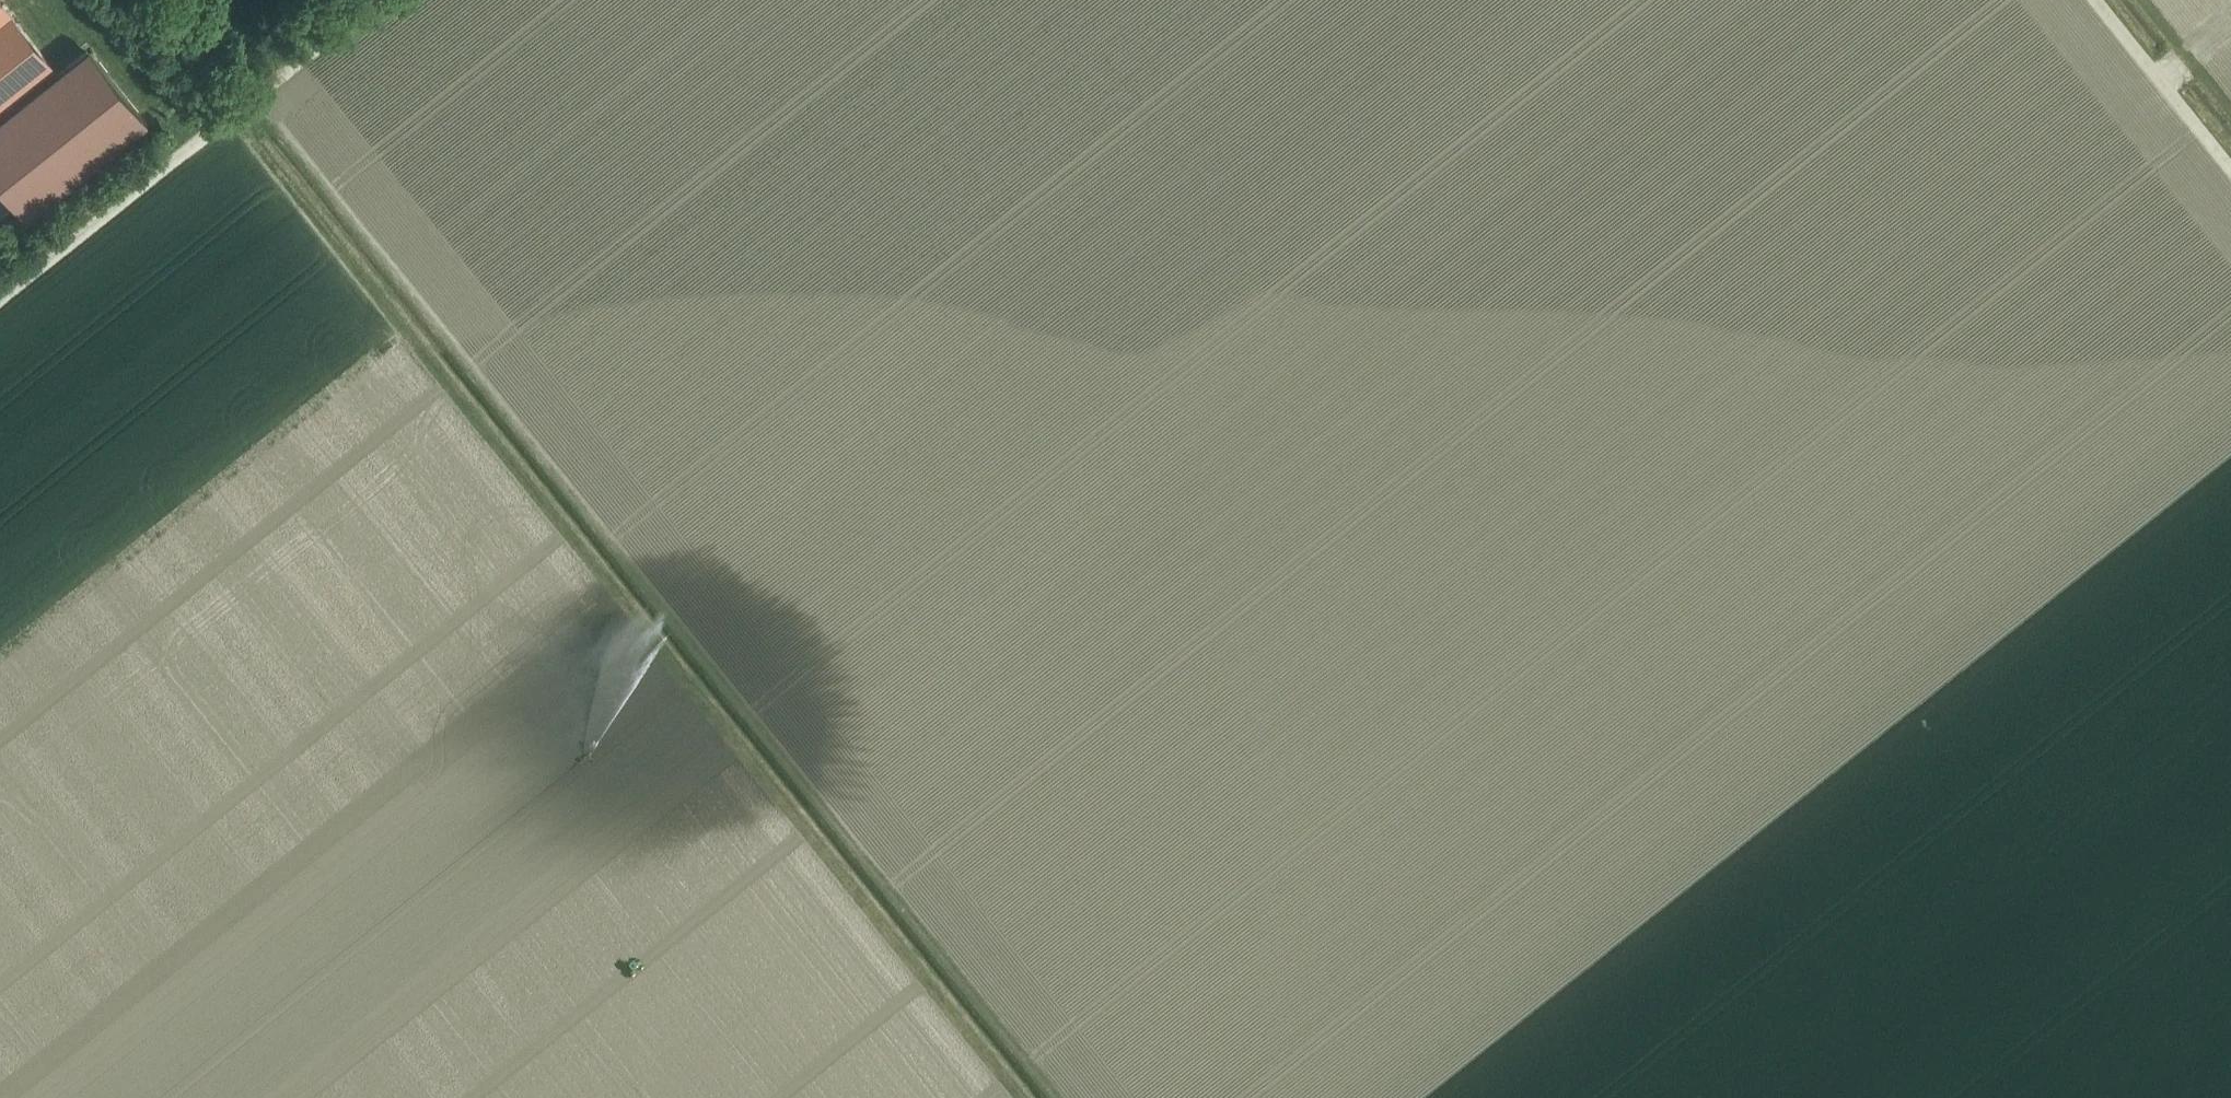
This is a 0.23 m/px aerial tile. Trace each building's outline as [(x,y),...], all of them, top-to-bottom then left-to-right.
[(13,20),(0,3),(0,31),(13,20)] [(0,31),(0,110),(52,68),(13,20),(0,31)] [(86,52),(0,121),(0,178),(28,213),(142,122),(86,52)]
